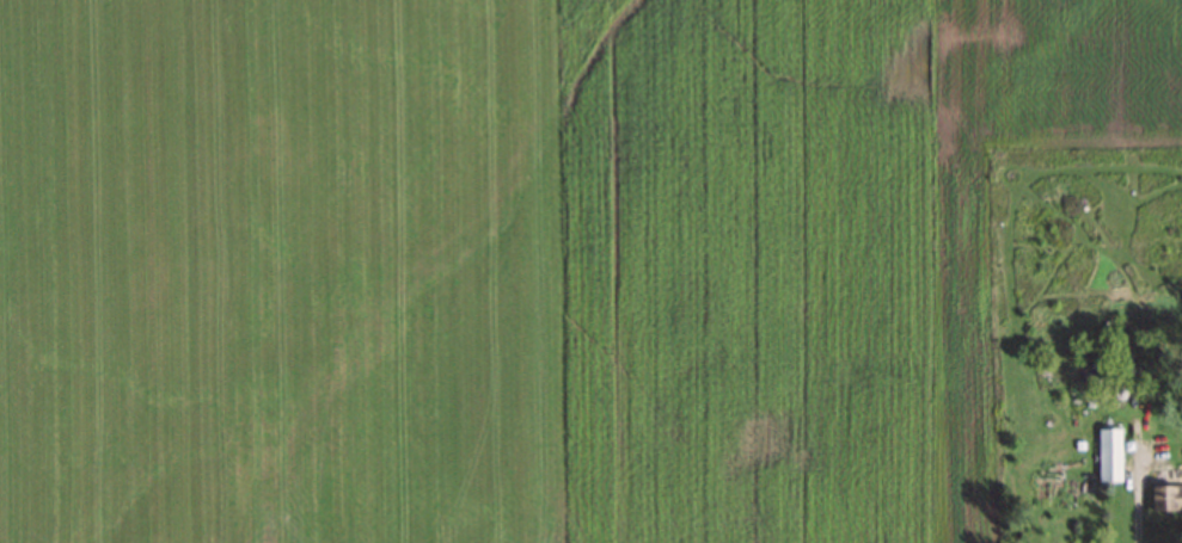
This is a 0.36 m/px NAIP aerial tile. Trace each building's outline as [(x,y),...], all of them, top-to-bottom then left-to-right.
[(1118,482),(1118,430),(1095,430),(1095,482),(1118,482)] [(1148,486),(1148,512),(1181,512),(1181,486),(1148,486)]
